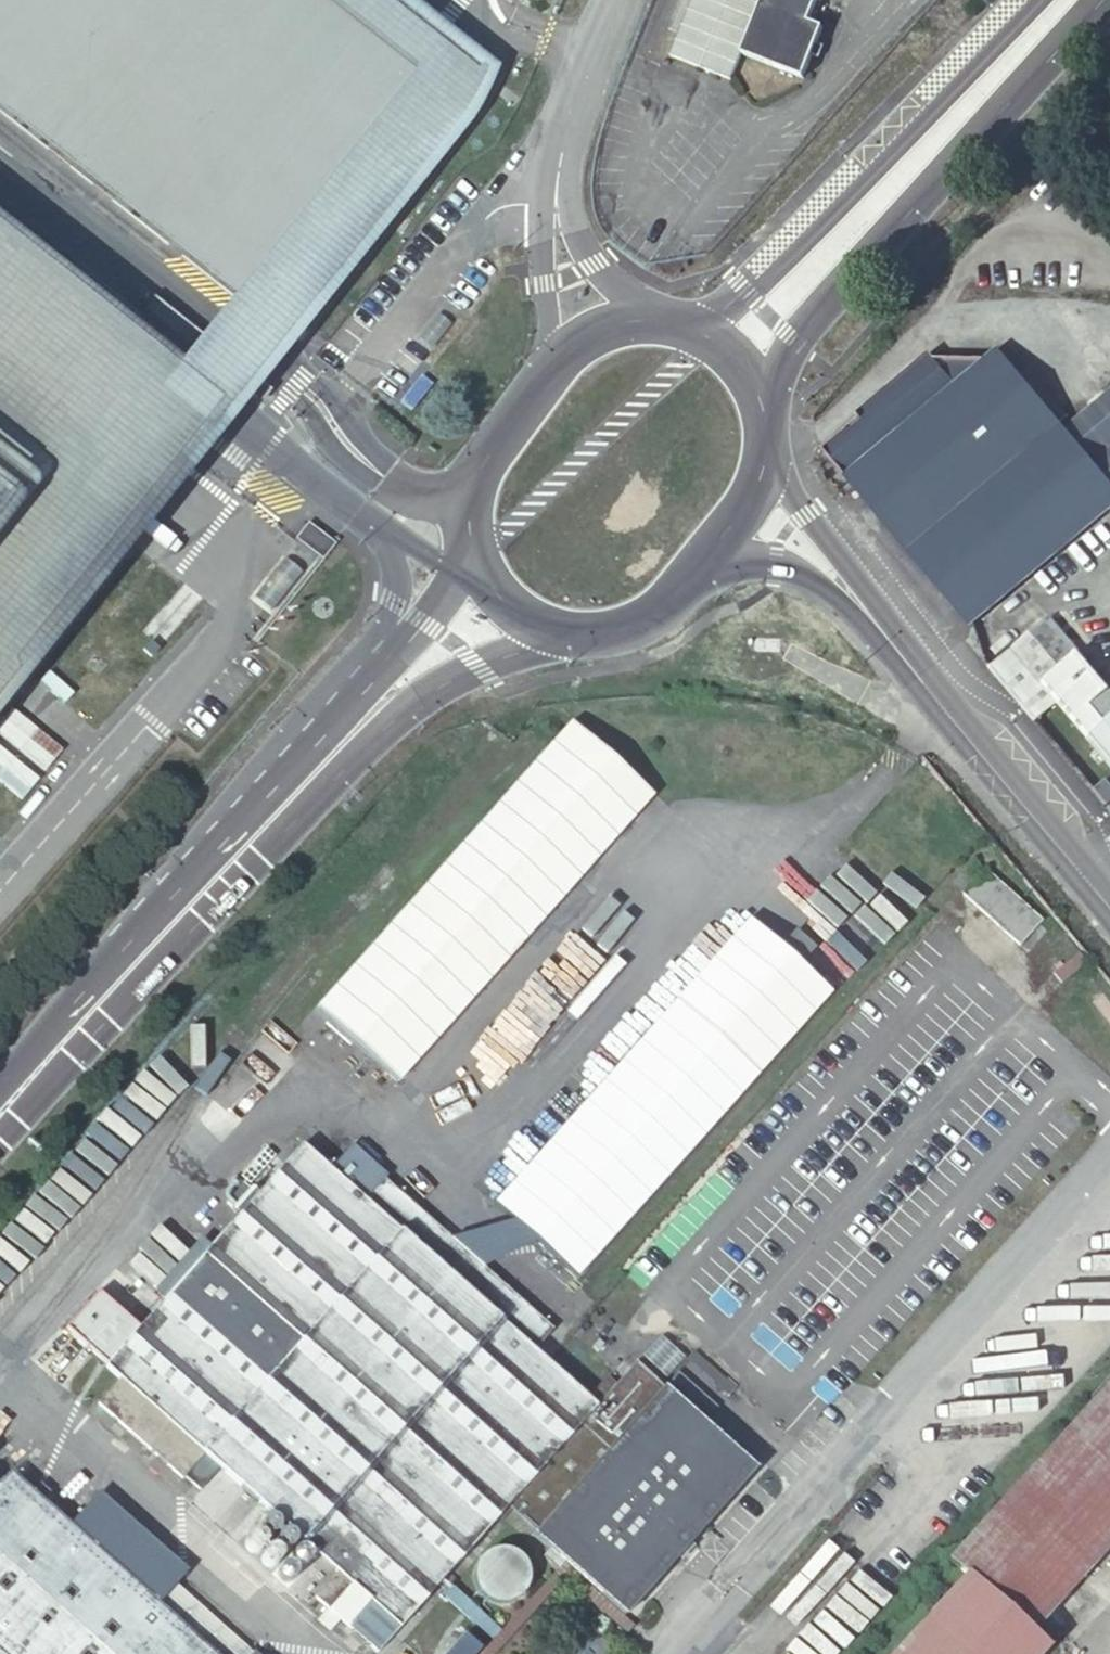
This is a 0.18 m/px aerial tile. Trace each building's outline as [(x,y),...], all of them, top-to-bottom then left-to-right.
[(360,0),(0,0),(0,98),(278,320),(324,262),(312,252),(327,233),(339,243),(444,113),(463,82),(360,0)] [(741,54),(804,78),(812,56),(816,57),(821,45),(817,44),(823,28),(809,22),(818,0),(762,0),(741,54)] [(312,252),(324,262),(339,243),(327,233),(312,252)] [(0,271),(0,668),(164,462),(181,439),(190,422),(0,271)] [(1107,508),(1109,506),(1109,394),(1063,432),(1039,405),(1023,386),(998,355),(989,362),(934,361),(928,355),(855,416),(858,421),(823,450),(968,623),(1093,519),(1107,508)] [(1023,386),(1039,405),(1058,388),(1043,369),(1023,386)] [(1109,523),(1109,512),(1107,508),(1093,519),(1101,530),(1109,523)] [(330,540),(308,521),(294,536),(316,556),(330,540)] [(1101,530),(1109,540),(1109,523),(1101,530)] [(334,543),(330,540),(316,556),(320,559),(334,543)] [(299,570),(283,555),(251,592),(267,606),(299,570)] [(1048,621),(998,663),(1001,675),(1027,706),(1044,692),(1109,768),(1109,694),(1048,621)] [(655,794),(573,721),(318,1006),(401,1080),(655,794)] [(964,895),(1021,946),(1043,921),(986,869),(964,895)] [(678,1002),(496,1205),(578,1279),(761,1076),(678,1002)] [(537,1537),(624,1616),(755,1470),(636,1363),(596,1407),(535,1353),(555,1331),(385,1179),(367,1199),(304,1143),(105,1366),(121,1379),(98,1405),(183,1479),(204,1456),(338,1572),(316,1597),(329,1608),(342,1619),(379,1652),(510,1508),(540,1532),(537,1537)] [(1038,1624),(1109,1546),(1109,1382),(916,1596),(934,1614),(897,1653),(1039,1653),(1047,1645),(1045,1643),(1032,1630),(1038,1624)] [(153,1599),(72,1527),(12,1474),(0,1487),(0,1653),(216,1653),(153,1599)] [(102,1494),(72,1527),(153,1599),(184,1566),(102,1494)] [(640,1652),(650,1641),(562,1563),(480,1653),(504,1653),(564,1586),(640,1652)] [(342,1619),(329,1608),(319,1620),(331,1631),(342,1619)] [(1032,1630),(1045,1643),(1051,1637),(1038,1624),(1032,1630)] [(482,1649),(465,1634),(447,1653),(478,1653),(482,1649)]
